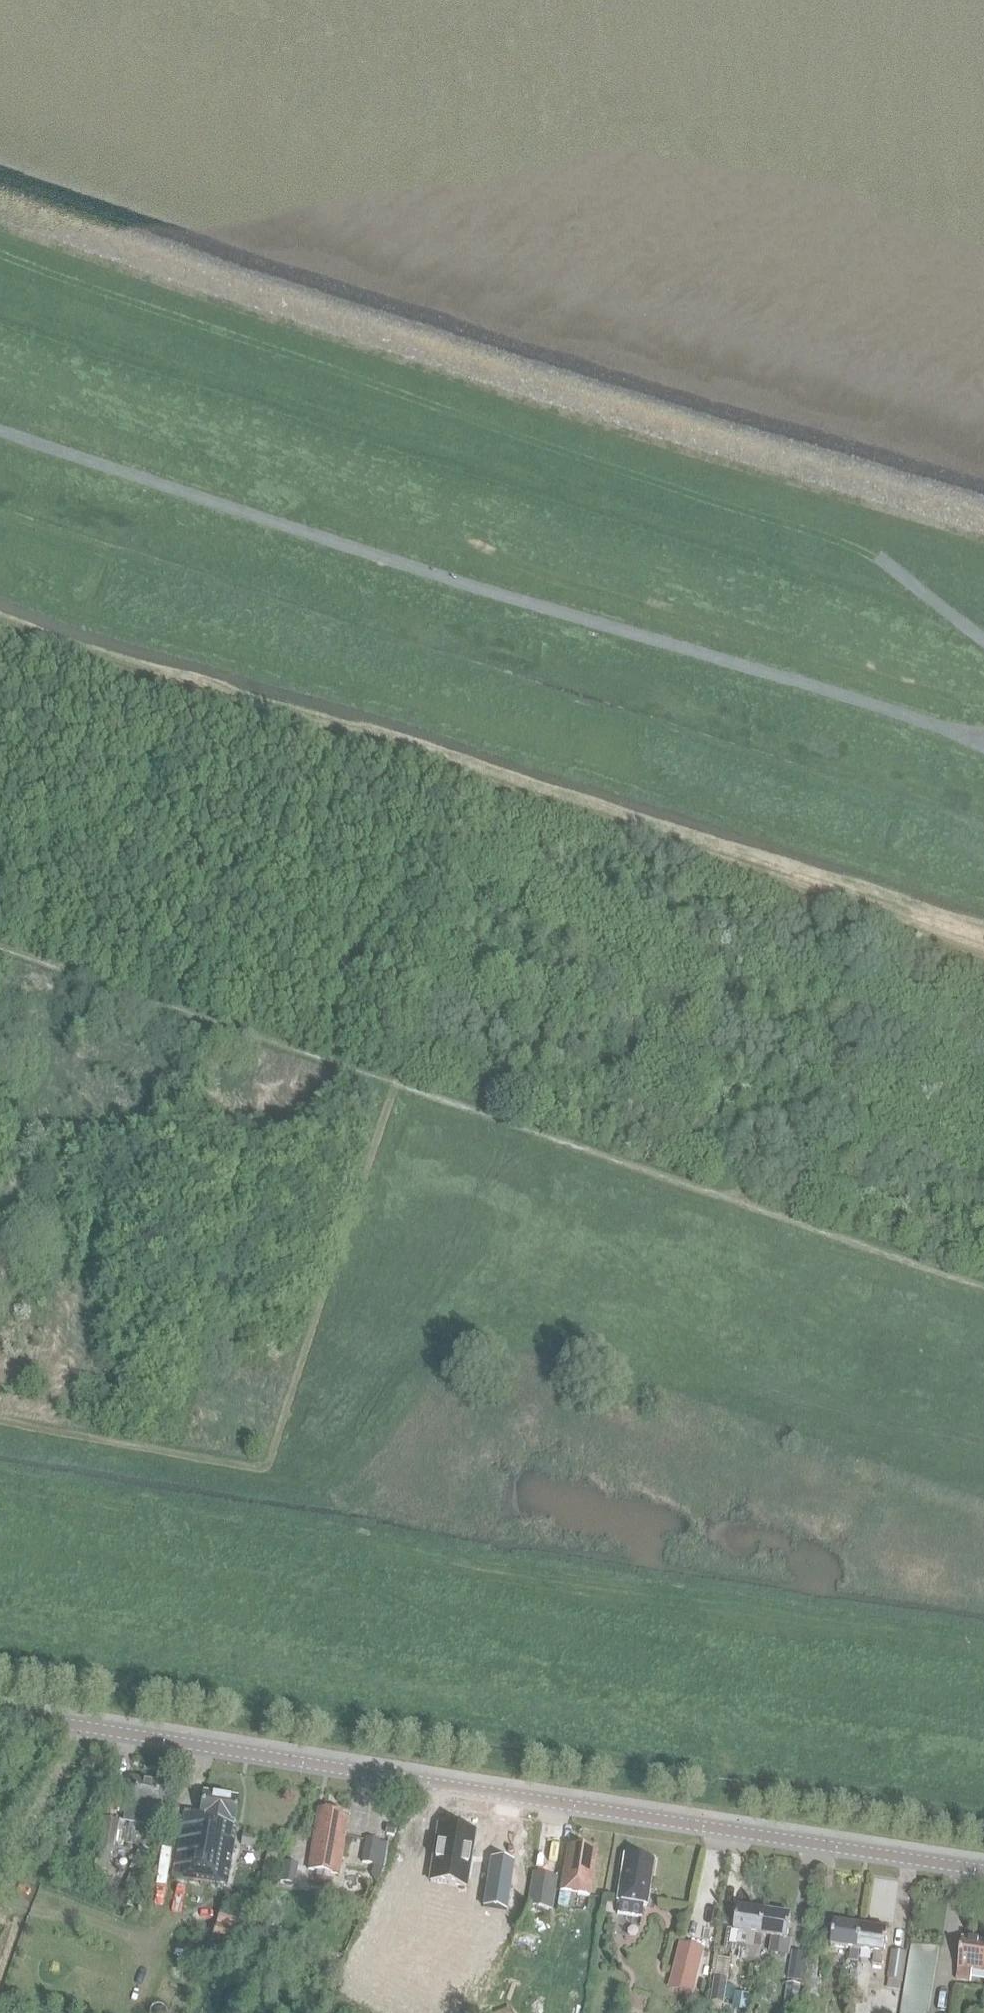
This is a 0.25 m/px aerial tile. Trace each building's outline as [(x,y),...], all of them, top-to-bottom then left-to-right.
[(174,1877),(227,1885),(237,1826),(234,1826),(238,1799),(204,1794),(201,1815),(184,1812),(174,1877)] [(349,1817),(342,1816),(342,1812),(323,1809),(322,1817),(317,1816),(308,1871),(318,1873),(315,1891),(328,1893),(331,1875),(339,1876),(349,1817)] [(95,1851),(113,1854),(119,1822),(100,1819),(95,1851)] [(432,1867),(430,1882),(466,1887),(468,1873),(473,1838),(474,1832),(438,1826),(435,1849),(432,1867)] [(243,1836),(241,1846),(255,1848),(256,1838),(243,1836)] [(366,1839),(362,1863),(375,1865),(379,1842),(379,1841),(366,1839)] [(597,1852),(567,1847),(560,1893),(590,1897),(597,1852)] [(132,1858),(144,1864),(148,1855),(136,1849),(132,1858)] [(263,1872),(277,1876),(282,1855),(268,1851),(263,1872)] [(647,1907),(654,1861),(624,1856),(617,1902),(620,1902),(618,1915),(642,1919),(644,1906),(647,1907)] [(299,1866),(284,1864),(281,1884),(296,1886),(299,1866)] [(488,1870),(480,1918),(504,1922),(512,1874),(488,1870)] [(140,1876),(138,1875),(132,1872),(122,1894),(130,1898),(140,1876)] [(559,1878),(533,1874),(528,1907),(553,1911),(559,1878)] [(213,1940),(245,1950),(254,1917),(222,1908),(213,1940)] [(759,1966),(764,1936),(761,1936),(762,1930),(765,1912),(738,1908),(735,1932),(754,1935),(753,1947),(750,1946),(747,1964),(759,1966)] [(788,1940),(791,1917),(765,1912),(762,1930),(761,1936),(764,1936),(772,1938),(769,1955),(790,1958),(793,1941),(788,1940)] [(858,1951),(862,1927),(835,1923),(832,1947),(851,1950),(849,1962),(859,1963),(861,1951),(858,1951)] [(885,1955),(888,1932),(862,1927),(858,1951),(861,1951),(875,1953),(873,1965),(882,1967),(884,1955),(885,1955)] [(983,1973),(983,1943),(963,1940),(957,1980),(972,1982),(974,1971),(983,1973)] [(669,1991),(694,1997),(706,1950),(680,1944),(669,1991)] [(941,1949),(913,1945),(901,2012),(930,2012),(941,1949)] [(789,1980),(801,1982),(805,1954),(793,1952),(789,1980)] [(908,1955),(892,1953),(889,1980),(904,1982),(908,1955)] [(714,1978),(711,2003),(725,2005),(728,1980),(714,1978)] [(784,2010),(798,2012),(802,1987),(788,1985),(784,2010)]
